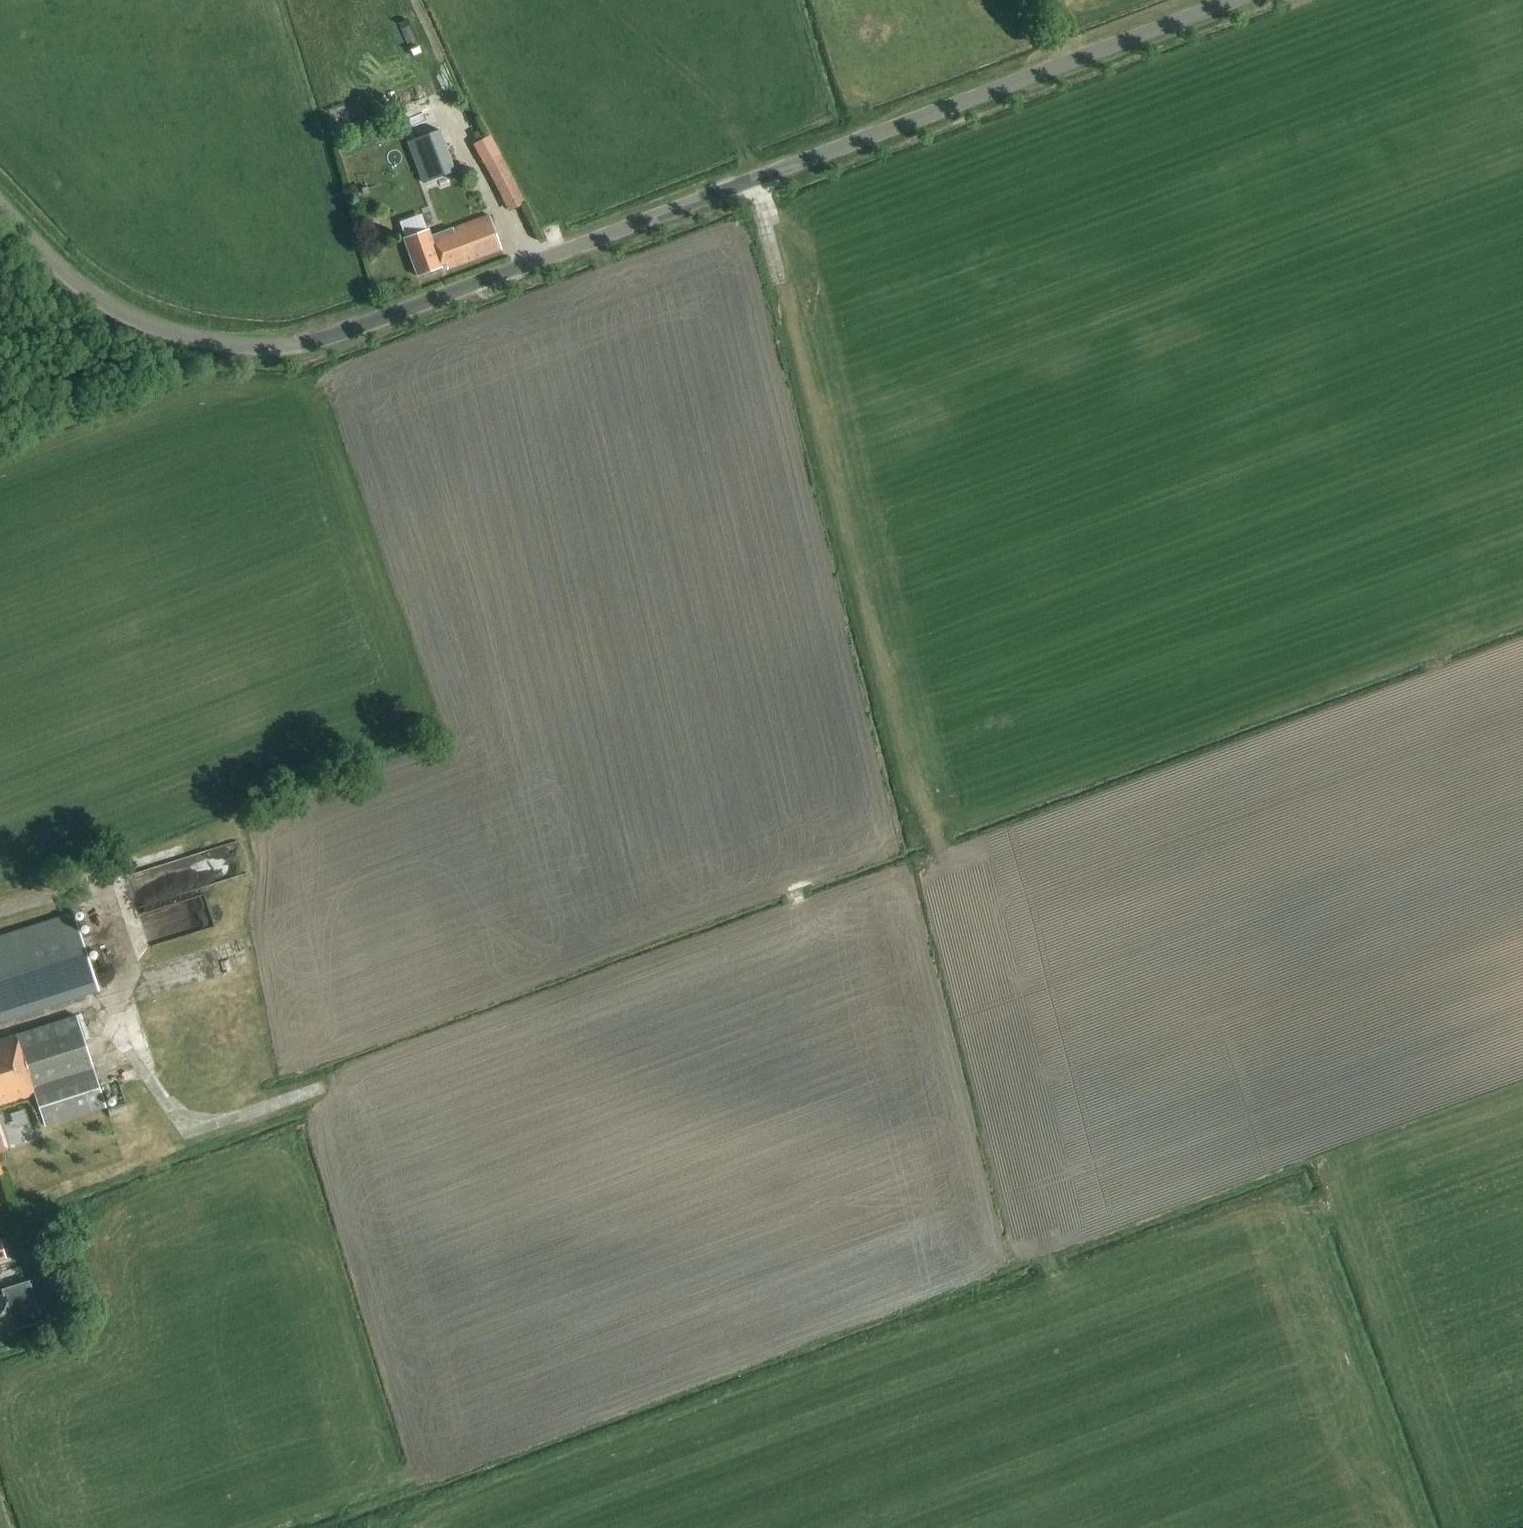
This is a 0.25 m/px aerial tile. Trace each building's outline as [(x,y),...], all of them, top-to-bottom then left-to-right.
[(412,104),(399,108),(404,125),(417,120),(412,104)] [(454,170),(447,152),(444,143),(414,155),(425,182),(454,170)] [(479,159),(507,214),(524,205),(496,150),(479,159)] [(429,230),(403,240),(416,276),(440,267),(441,269),(446,267),(447,269),(499,250),(487,216),(431,236),(429,230)] [(98,991),(73,913),(0,937),(0,1023),(98,991)] [(83,1028),(20,1048),(16,1035),(0,1040),(0,1107),(36,1095),(46,1127),(108,1107),(83,1028)] [(128,1104),(110,1110),(113,1119),(131,1113),(128,1104)] [(12,1324),(14,1329),(43,1320),(30,1281),(1,1290),(2,1296),(0,1297),(0,1328),(12,1324)]
